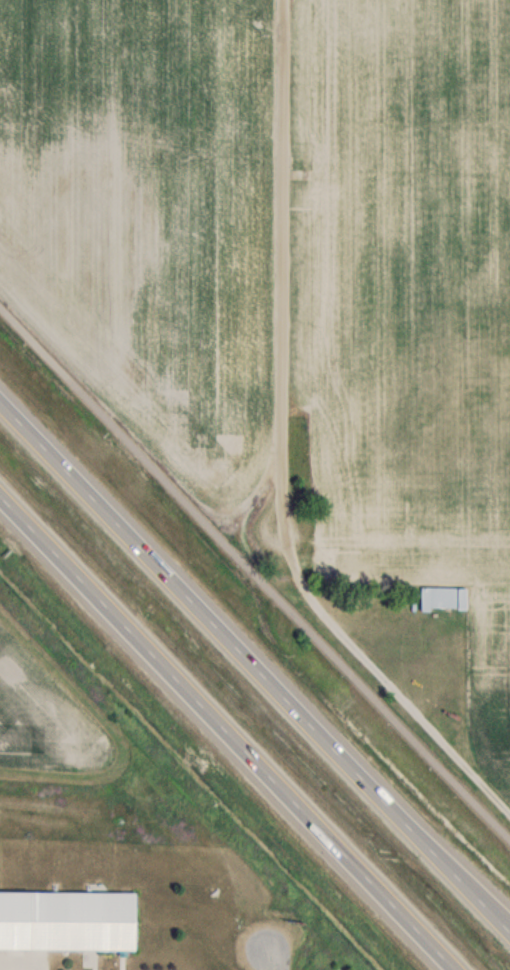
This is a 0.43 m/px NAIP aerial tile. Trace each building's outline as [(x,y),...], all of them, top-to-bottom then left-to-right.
[(465,585),(420,585),(420,608),(465,608),(465,585)] [(134,892),(0,891),(0,949),(134,950),(134,892)]
